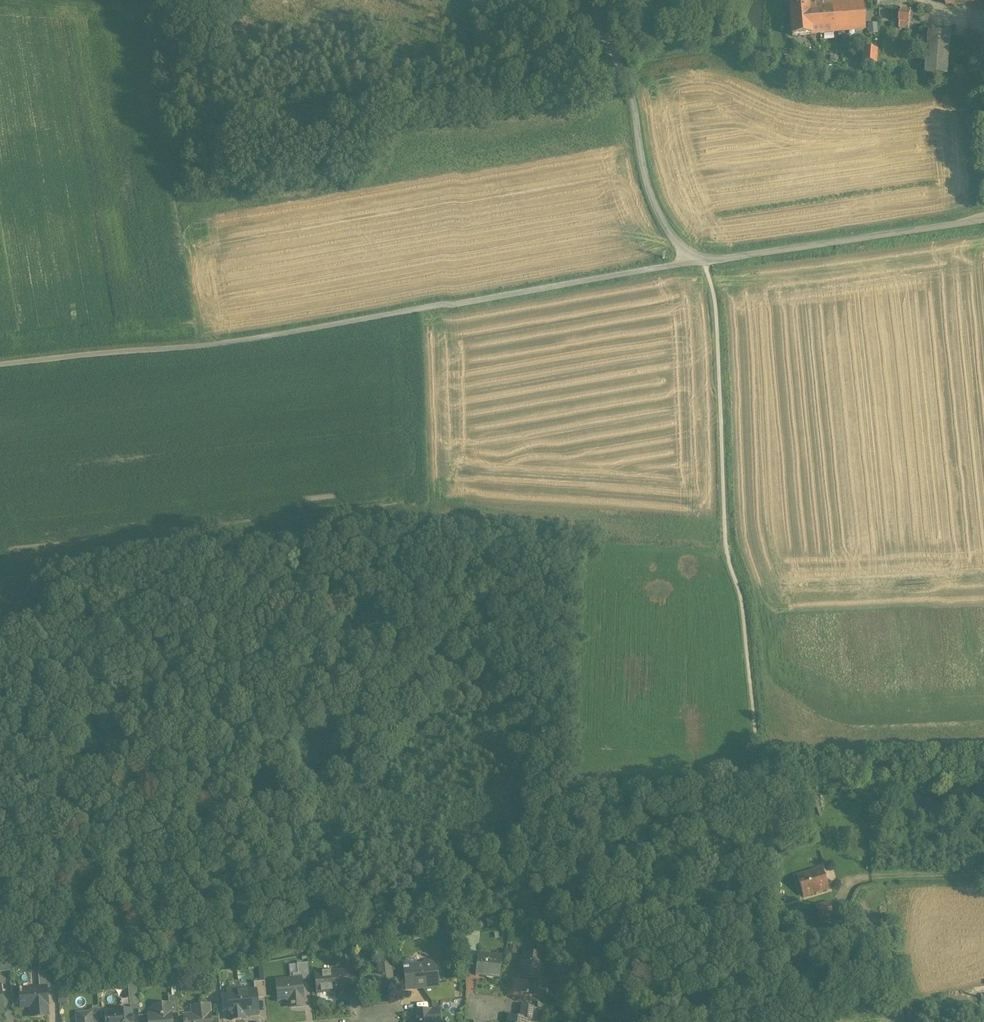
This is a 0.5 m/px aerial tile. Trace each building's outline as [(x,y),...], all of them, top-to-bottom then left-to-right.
[(820,3),(808,4),(811,35),(834,33),(833,31),(865,28),(863,0),(820,0),(820,3)] [(808,4),(789,6),(792,37),(811,35),(808,4)] [(911,10),(901,9),(899,29),(909,30),(911,10)] [(950,35),(930,34),(927,74),(947,75),(950,35)] [(875,53),(864,52),(863,64),(874,65),(875,53)] [(826,867),(796,876),(803,897),(832,888),(826,867)] [(828,903),(816,906),(820,918),(831,915),(828,903)] [(480,933),(465,935),(465,958),(477,959),(478,957),(480,933)] [(543,958),(522,955),(519,978),(533,980),(540,981),(540,980),(543,958)] [(501,960),(478,957),(477,959),(475,977),(498,980),(501,960)] [(391,960),(376,961),(377,962),(379,979),(369,980),(370,990),(369,990),(394,988),(391,960)] [(352,963),(345,963),(347,979),(354,978),(352,963)] [(308,964),(296,965),(297,975),(292,975),(293,981),(300,980),(301,982),(310,981),(308,964)] [(435,964),(404,967),(404,971),(402,971),(402,973),(404,972),(406,991),(428,989),(428,991),(433,990),(438,990),(437,986),(435,964)] [(54,972),(38,973),(39,989),(46,988),(46,989),(56,988),(54,972)] [(345,972),(315,975),(317,994),(336,992),(337,1001),(348,1000),(345,972)] [(293,981),(276,982),(278,1002),(279,1002),(279,1001),(291,999),(292,1006),(290,1006),(291,1008),(303,1007),(301,982),(300,980),(293,981)] [(540,981),(533,980),(531,996),(545,998),(547,981),(540,980),(540,981)] [(264,983),(253,983),(254,992),(254,994),(255,994),(256,999),(266,998),(264,983)] [(136,985),(128,986),(130,1011),(131,1011),(138,1010),(136,985)] [(39,989),(19,990),(20,995),(21,1008),(30,1008),(31,1017),(48,1015),(46,989),(46,988),(39,989)] [(254,992),(228,995),(230,1016),(257,1013),(256,999),(255,994),(254,994),(254,992)] [(176,997),(168,997),(169,1005),(170,1005),(171,1015),(178,1014),(176,997)] [(157,1006),(158,1015),(148,1016),(148,1021),(172,1021),(171,1015),(170,1005),(169,1005),(157,1006)] [(183,1016),(184,1021),(211,1021),(211,1019),(209,1006),(196,1007),(197,1015),(183,1016)] [(509,1018),(508,1021),(526,1021),(531,1021),(532,1009),(522,1008),(520,1019),(509,1018)] [(90,1011),(90,1014),(91,1021),(100,1021),(99,1010),(90,1011)] [(105,1013),(106,1021),(132,1021),(131,1011),(130,1011),(105,1013)] [(413,1013),(414,1021),(440,1021),(439,1011),(430,1012),(430,1011),(413,1013)] [(90,1014),(80,1015),(80,1021),(91,1021),(90,1014)]
